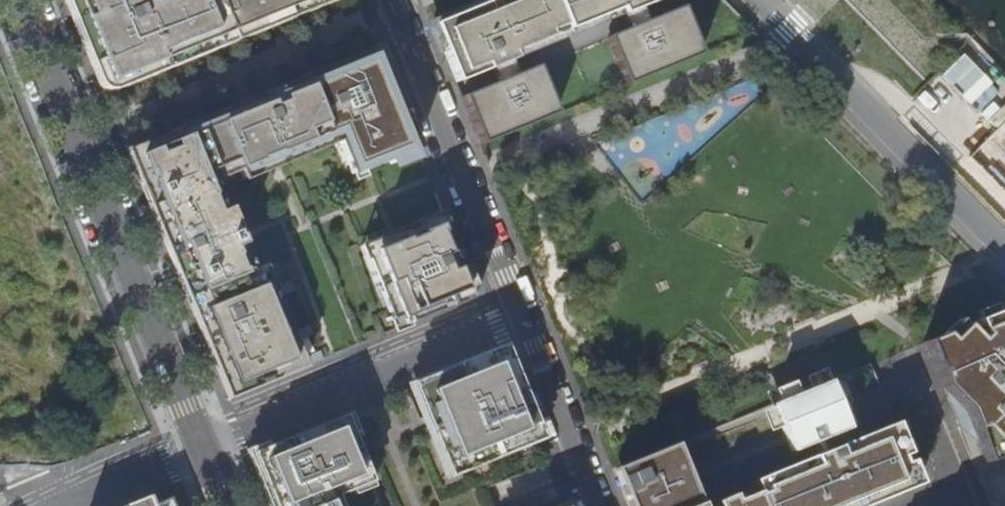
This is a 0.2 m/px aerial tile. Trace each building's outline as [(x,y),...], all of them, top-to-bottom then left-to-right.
[(333,0),(65,0),(103,94),(333,0)] [(455,81),(648,0),(485,0),(431,23),(455,81)] [(605,36),(624,83),(697,52),(678,6),(605,36)] [(202,118),(126,149),(226,393),(227,398),(228,399),(304,367),(293,341),(283,346),(273,322),(283,318),(262,268),(252,272),(242,276),(225,238),(236,233),(226,210),(216,214),(204,185),(214,181),(237,171),(264,160),(278,155),(282,165),(305,156),(301,145),(326,135),(327,138),(335,135),(351,174),(417,147),(384,67),(383,65),(376,47),(203,118),(202,118)] [(979,111),(1002,89),(966,51),(943,72),(979,111)] [(533,66),(461,97),(480,143),(553,113),(533,66)] [(571,147),(536,159),(539,165),(551,161),(555,170),(577,165),(571,147)] [(278,155),(264,160),(269,171),(282,165),(278,155)] [(226,210),(214,181),(204,185),(216,214),(226,210)] [(443,211),(375,239),(379,248),(370,252),(363,255),(387,312),(403,306),(410,323),(477,294),(443,211)] [(236,233),(225,238),(242,276),(252,272),(236,233)] [(375,239),(366,243),(370,252),(379,248),(375,239)] [(923,342),(958,427),(969,423),(983,458),(1004,449),(1004,320),(997,312),(923,342)] [(500,351),(414,387),(450,473),(535,437),(500,351)] [(613,469),(628,505),(865,505),(919,484),(870,364),(613,469)] [(250,455),(272,505),(378,505),(371,491),(373,490),(370,482),(371,482),(343,416),(250,455)]
